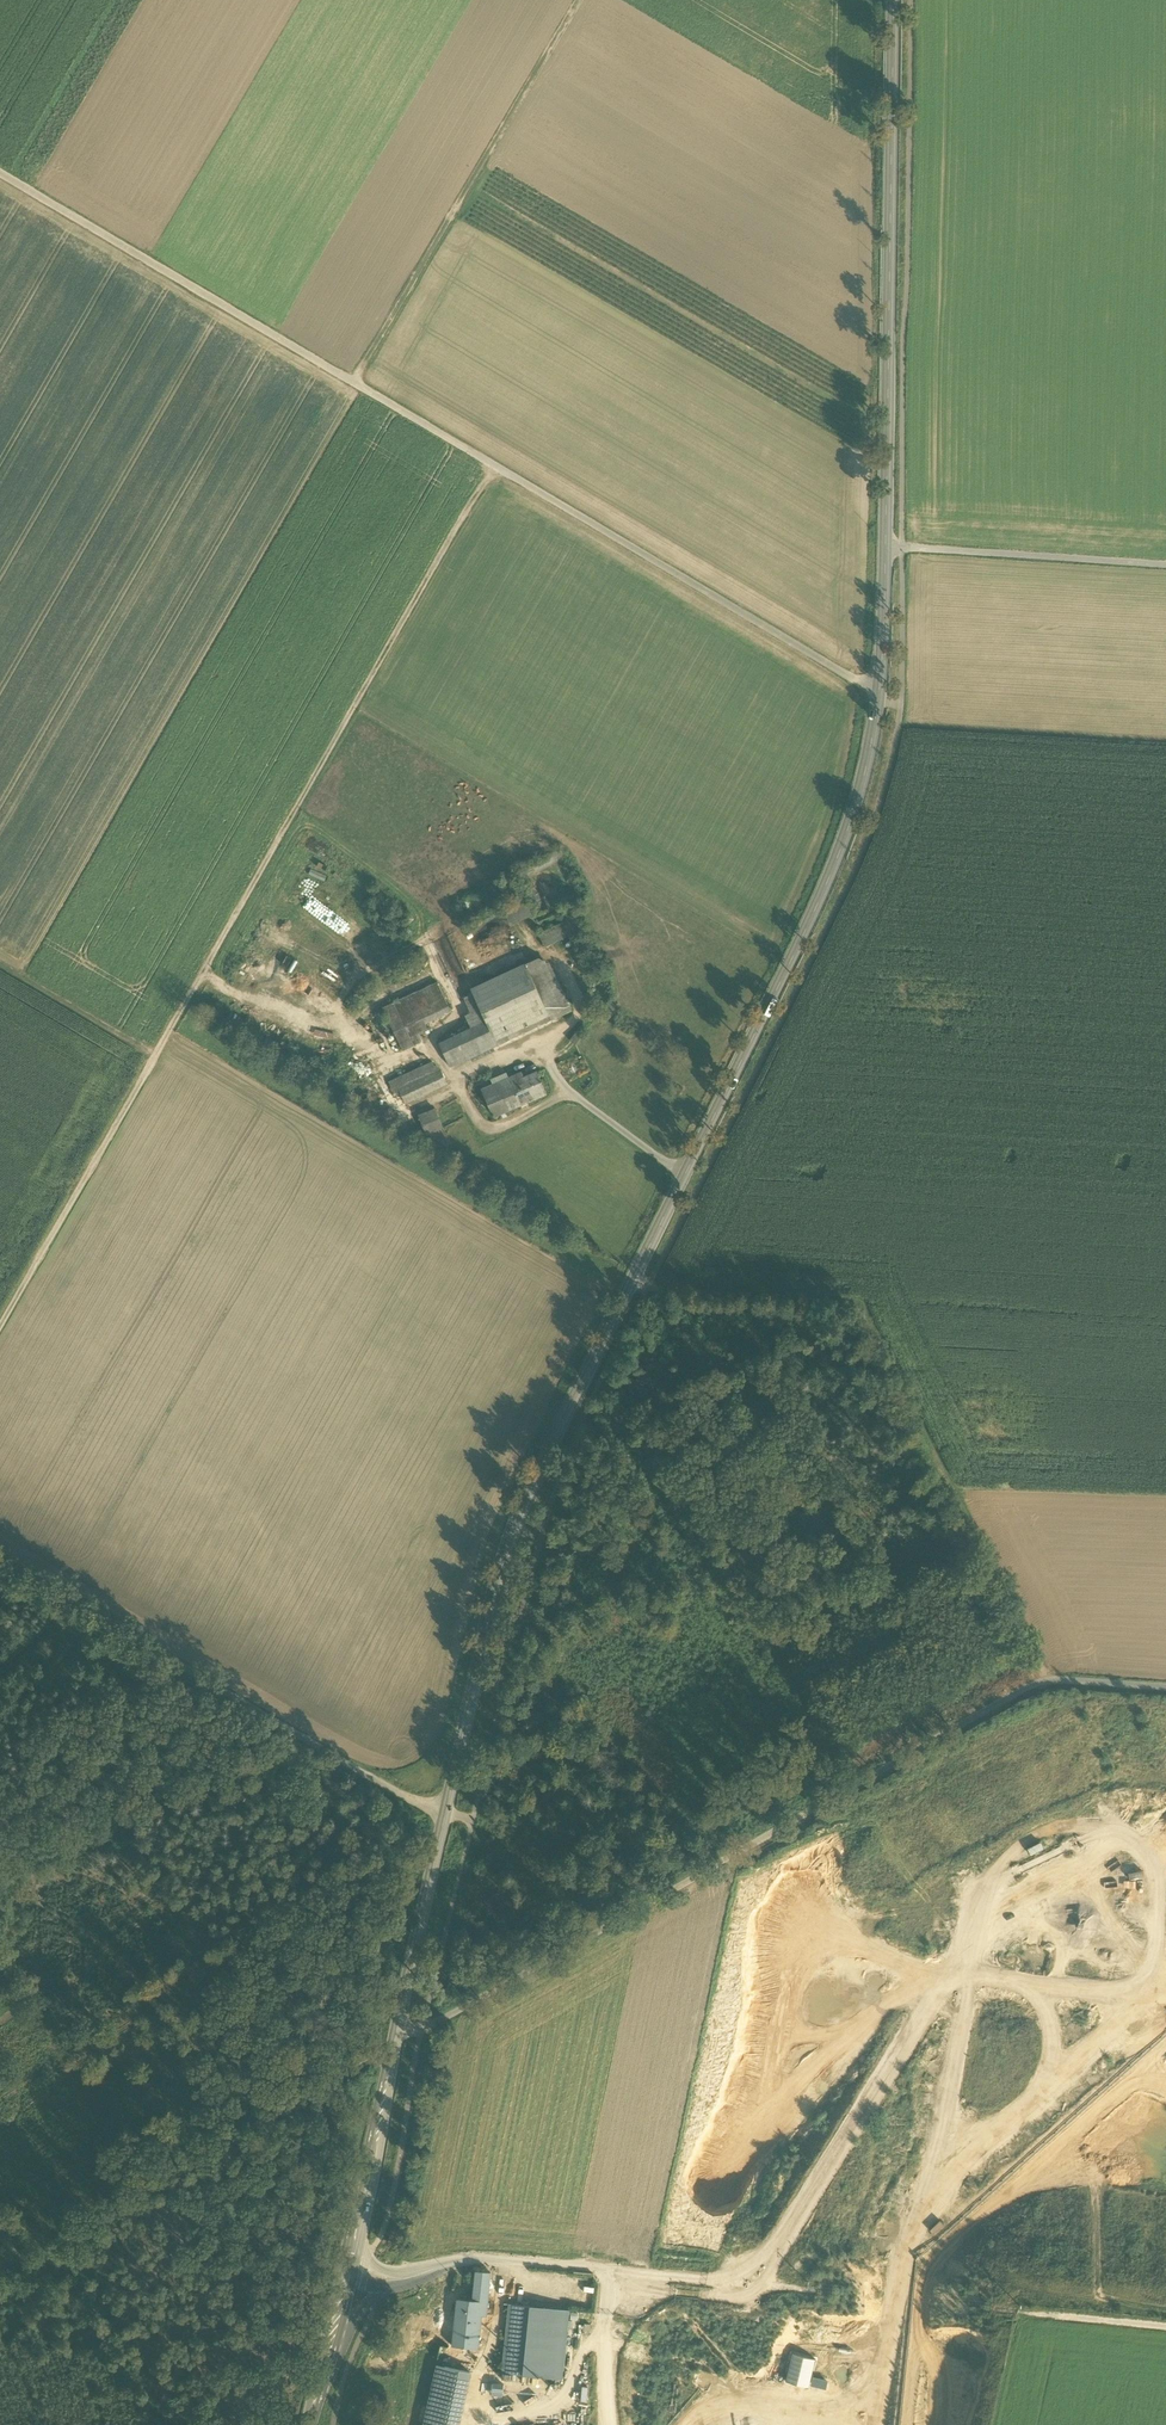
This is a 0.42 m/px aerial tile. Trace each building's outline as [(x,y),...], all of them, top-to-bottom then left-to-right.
[(503,908),(510,925),(534,914),(526,897),(503,908)] [(538,934),(545,946),(584,928),(578,915),(538,934)] [(539,958),(525,965),(551,1020),(572,1010),(549,962),(548,963),(539,958)] [(498,1045),(551,1020),(525,965),(472,990),(473,994),(487,1022),(497,1043),(498,1045)] [(383,1008),(403,1050),(423,1041),(419,1033),(426,1029),(424,1024),(451,1011),(437,982),(383,1008)] [(466,1015),(472,1028),(487,1022),(473,994),(464,998),(471,1012),(466,1015)] [(450,1067),(460,1062),(454,1049),(474,1040),(479,1052),(497,1043),(487,1022),(472,1028),(439,1044),(450,1067)] [(570,1040),(575,1045),(584,1033),(578,1029),(570,1040)] [(480,1053),(479,1052),(474,1040),(454,1049),(460,1062),(480,1053)] [(394,1079),(405,1103),(447,1083),(441,1070),(437,1071),(433,1062),(394,1079)] [(509,1078),(497,1083),(508,1110),(546,1093),(537,1072),(524,1078),(512,1083),(510,1078),(509,1078)] [(509,1077),(510,1078),(512,1083),(524,1078),(521,1072),(509,1077)] [(491,1079),(493,1085),(497,1083),(509,1078),(506,1073),(491,1079)] [(508,1110),(497,1083),(493,1085),(483,1089),(495,1116),(508,1110)] [(419,1115),(423,1125),(439,1118),(435,1109),(426,1113),(419,1115)] [(439,1118),(423,1125),(427,1135),(443,1128),(439,1118)] [(452,2346),(478,2349),(482,2316),(486,2316),(491,2272),(476,2271),(473,2300),(457,2299),(452,2346)] [(569,2310),(555,2308),(530,2306),(509,2304),(502,2373),(523,2375),(548,2377),(562,2379),(569,2310)] [(470,2372),(439,2365),(425,2424),(458,2424),(470,2372)] [(492,2395),(502,2396),(504,2385),(493,2384),(492,2395)]
